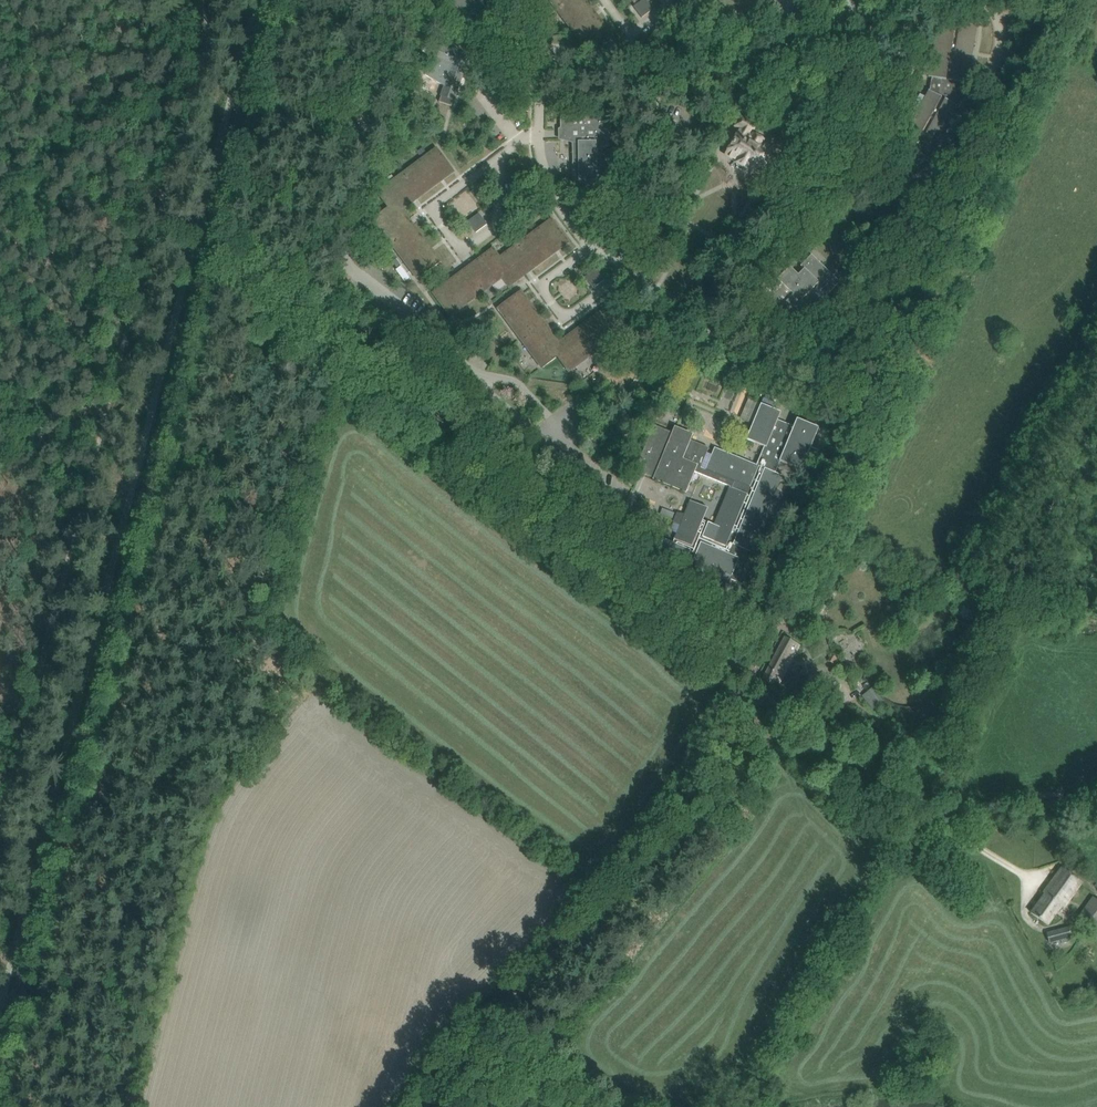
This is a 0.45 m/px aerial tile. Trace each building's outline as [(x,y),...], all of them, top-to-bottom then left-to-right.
[(501,0),(446,0),(445,10),(472,15),(473,9),(499,13),(501,0)] [(550,1),(571,29),(573,28),(575,30),(573,32),(581,42),(603,25),(596,15),(594,16),(592,14),(594,12),(584,0),(551,0),(550,1)] [(652,8),(646,0),(640,0),(633,6),(641,17),(652,8)] [(749,0),(714,0),(722,11),(723,10),(725,13),(724,14),(731,23),(754,7),(749,0)] [(928,76),(928,77),(932,78),(930,90),(929,90),(928,90),(929,91),(901,143),(900,143),(929,159),(928,158),(957,106),(958,106),(959,107),(968,91),(969,83),(967,83),(977,24),(978,24),(960,21),(959,29),(937,25),(937,26),(938,26),(929,76),(928,76)] [(441,46),(437,58),(425,75),(444,86),(439,102),(452,106),(454,100),(469,56),(441,46)] [(412,81),(420,83),(426,65),(419,62),(412,81)] [(573,185),(592,185),(592,192),(609,191),(609,173),(602,173),(602,147),(609,147),(608,115),(560,117),(561,130),(564,130),(564,139),(572,139),(573,185)] [(761,143),(763,140),(753,135),(749,133),(755,124),(741,116),(736,126),(742,129),(726,155),(738,161),(737,163),(738,167),(742,170),(746,168),(747,167),(758,174),(772,150),(761,143)] [(389,208),(374,219),(379,226),(381,225),(389,236),(387,237),(408,266),(409,264),(411,267),(410,268),(417,278),(440,262),(432,252),(431,253),(428,250),(430,249),(413,226),(410,228),(402,218),(405,215),(401,210),(407,206),(405,203),(415,195),(417,198),(440,181),(439,179),(442,177),(443,179),(453,171),(436,149),(427,156),(428,158),(425,160),(424,158),(395,180),(397,181),(386,189),(385,188),(378,193),(389,208)] [(468,221),(476,233),(487,224),(479,213),(468,221)] [(434,293),(450,315),(460,308),(459,307),(462,304),(463,306),(491,285),(490,283),(500,275),(502,277),(509,286),(522,277),(519,274),(530,266),(532,269),(555,252),(554,250),(557,248),(558,250),(568,242),(551,220),(541,227),(543,229),(540,231),(539,229),(510,250),(512,252),(501,260),(500,258),(499,258),(493,249),(480,259),(482,262),(472,269),(470,266),(446,284),(448,285),(445,287),(444,286),(434,293)] [(664,229),(655,224),(648,236),(657,241),(664,229)] [(804,269),(798,275),(781,259),(763,278),(766,280),(750,297),(784,330),(803,311),(801,310),(805,305),(811,312),(840,282),(812,255),(801,266),(804,269)] [(585,277),(593,288),(604,280),(596,269),(585,277)] [(537,360),(542,367),(557,356),(568,371),(575,366),(574,364),(585,356),(586,358),(615,337),(614,335),(616,333),(617,335),(627,327),(611,305),(601,312),(602,314),(599,316),(598,314),(575,332),(577,334),(567,342),(565,339),(559,344),(555,338),(552,340),(544,330),(547,328),(530,304),(529,305),(526,302),(528,301),(521,292),(498,308),(505,318),(507,317),(509,320),(508,321),(529,349),(531,348),(539,359),(537,360)] [(672,393),(667,406),(670,407),(672,404),(675,405),(679,395),(672,393)] [(644,450),(639,461),(644,463),(643,467),(657,473),(655,479),(685,491),(694,471),(732,487),(732,488),(730,487),(714,525),(703,520),(708,508),(690,500),(684,514),(677,512),(673,521),(679,525),(674,539),(673,543),(664,539),(656,557),(683,568),(687,558),(707,566),(705,573),(714,577),(718,571),(732,577),(731,579),(743,584),(755,554),(751,552),(756,539),(763,540),(767,531),(761,527),(772,501),(779,502),(783,493),(776,489),(782,476),(783,476),(775,473),(780,461),(801,470),(804,463),(812,466),(819,450),(811,447),(819,428),(797,419),(794,426),(778,420),(781,412),(761,404),(748,399),(740,419),(753,424),(746,439),(764,446),(756,465),(714,447),(705,470),(700,468),(709,448),(689,440),(691,435),(675,428),(673,433),(654,425),(645,446),(651,448),(649,452),(644,450)] [(780,683),(800,645),(785,637),(763,678),(772,684),(775,680),(780,683)] [(833,663),(838,653),(834,651),(832,655),(831,654),(828,660),(833,663)] [(816,680),(810,677),(803,687),(823,701),(834,685),(819,675),(816,680)] [(1082,882),(1062,867),(1043,893),(1045,894),(1031,913),(1047,925),(1061,905),(1064,907),(1082,882)] [(1093,897),(1079,916),(1096,929),(1096,900),(1093,897)] [(1068,926),(1046,933),(1049,942),(1059,939),(1059,940),(1061,940),(1062,943),(1071,940),(1070,937),(1071,937),(1068,926)]
